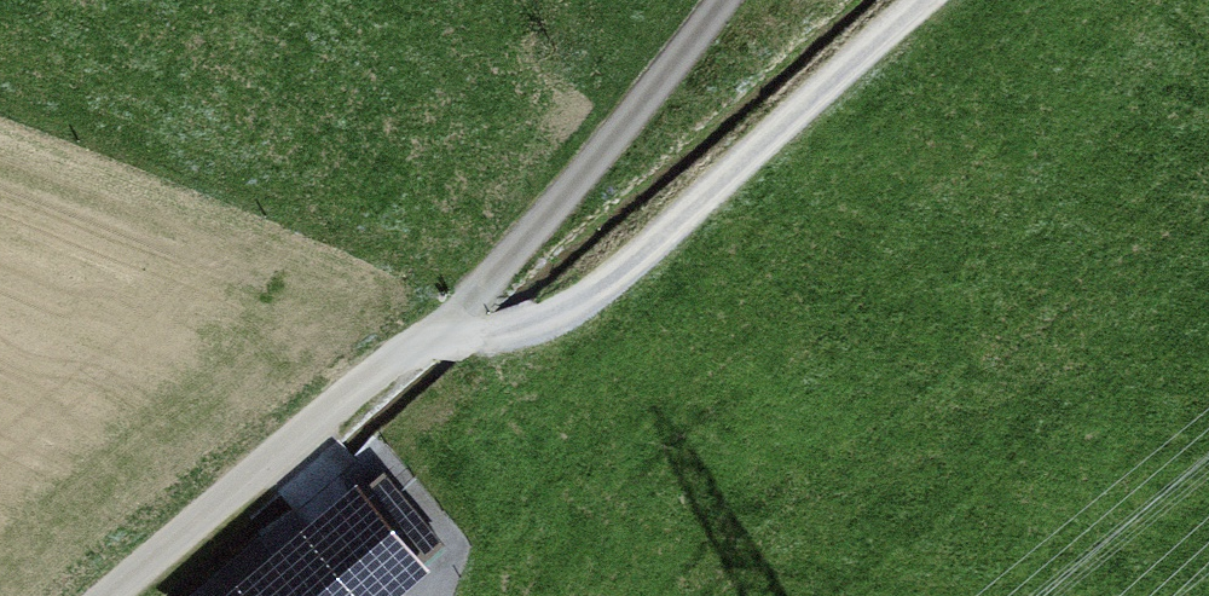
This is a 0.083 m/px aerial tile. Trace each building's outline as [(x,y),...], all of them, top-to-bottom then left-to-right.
[(223,595),(382,595),(398,583),(337,506),(223,595)]
